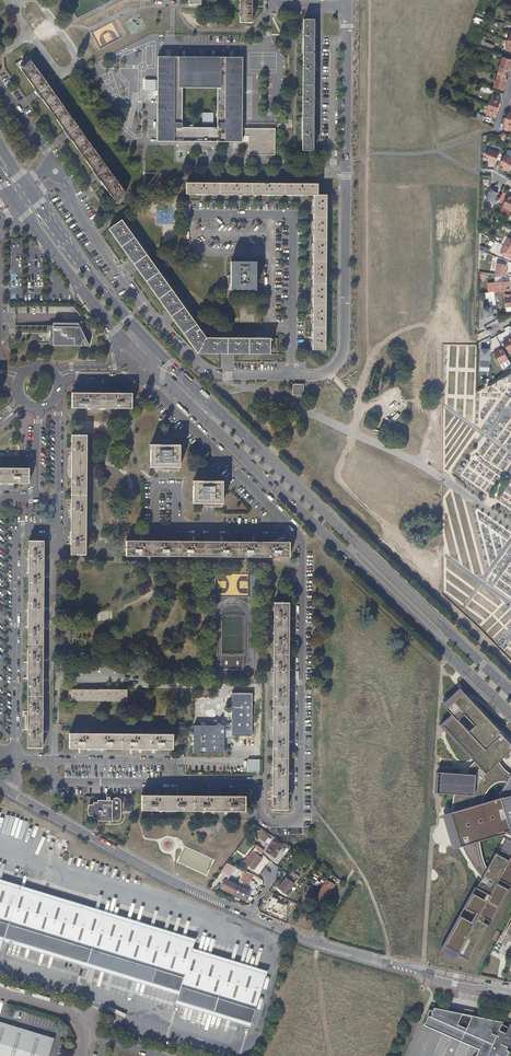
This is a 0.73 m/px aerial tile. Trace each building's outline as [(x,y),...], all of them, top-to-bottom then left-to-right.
[(239,23),(251,23),(252,12),(252,8),(252,0),(240,0),(239,23)] [(497,6),(494,5),(488,20),(492,21),(497,6)] [(314,19),(303,19),(302,151),(313,151),(314,19)] [(486,37),(483,36),(480,45),(493,50),(494,45),(484,42),(486,37)] [(27,56),(16,63),(114,201),(125,193),(27,56)] [(248,155),(274,155),(275,129),(241,128),(242,58),(158,57),(157,80),(145,80),(145,91),(158,91),(157,141),(248,142),(248,155)] [(503,58),(501,67),(497,66),(496,71),(499,72),(499,73),(507,75),(508,70),(510,71),(510,66),(510,60),(503,58)] [(499,73),(498,74),(494,87),(504,90),(507,80),(505,80),(507,75),(499,73)] [(492,96),(491,99),(489,105),(499,108),(501,100),(500,99),(500,97),(492,95),(492,96)] [(499,108),(489,105),(486,115),(494,117),(496,113),(497,113),(499,108)] [(213,113),(203,113),(203,124),(213,124),(213,113)] [(500,153),(489,149),(485,158),(489,160),(489,161),(496,164),(500,153)] [(505,155),(500,165),(503,166),(502,168),(506,170),(509,172),(510,168),(510,158),(505,155)] [(317,184),(186,183),(186,194),(313,195),(312,350),(325,350),(326,195),(317,195),(317,184)] [(498,193),(490,189),(485,199),(496,205),(500,198),(496,197),(498,193)] [(508,195),(502,207),(510,212),(510,211),(510,196),(508,195)] [(121,219),(108,229),(147,284),(198,354),(263,354),(277,354),(277,338),(261,338),(257,338),(206,338),(204,335),(201,331),(166,283),(164,279),(129,230),(127,227),(121,219)] [(504,246),(500,254),(510,259),(510,258),(510,249),(504,246)] [(256,262),(230,262),(230,275),(230,284),(230,290),(255,290),(256,262)] [(506,265),(496,263),(495,275),(506,277),(507,269),(506,269),(506,265)] [(509,281),(496,282),(497,292),(510,291),(509,281)] [(496,306),(483,308),(484,318),(494,316),(493,314),(497,313),(496,306)] [(47,331),(50,331),(50,343),(50,344),(52,344),(83,345),(83,346),(89,346),(81,331),(79,326),(52,325),(47,325),(47,331)] [(503,341),(509,353),(510,352),(510,337),(503,341)] [(486,349),(481,349),(481,360),(490,360),(491,346),(486,346),(486,349)] [(502,348),(494,353),(500,365),(509,360),(502,348)] [(305,395),(305,384),(294,384),(294,395),(305,395)] [(132,395),(72,394),(71,408),(132,408),(132,395)] [(85,435),(72,435),(71,555),(84,555),(85,435)] [(180,445),(150,445),(150,468),(180,468),(180,445)] [(0,469),(0,482),(29,483),(29,469),(0,469)] [(223,481),(193,481),(192,504),(223,504),(223,481)] [(43,541),(29,541),(28,747),(41,747),(43,541)] [(289,543),(126,542),(125,555),(289,557),(289,543)] [(288,603),(274,603),(273,809),(286,809),(288,603)] [(71,687),(68,687),(68,701),(127,701),(127,690),(119,689),(119,688),(116,688),(116,690),(110,689),(110,688),(107,688),(107,689),(101,689),(101,688),(98,687),(98,689),(92,689),(92,687),(89,687),(89,689),(83,689),(83,687),(80,687),(80,689),(77,689),(77,687),(74,687),(74,689),(71,689),(71,687)] [(489,771),(499,761),(510,750),(510,741),(504,734),(506,732),(462,688),(445,702),(455,713),(444,723),(479,760),(489,771)] [(231,723),(230,723),(229,724),(228,725),(225,725),(225,726),(221,726),(215,720),(209,726),(194,725),(194,753),(224,753),(224,734),(231,734),(231,736),(252,736),(252,693),(232,693),(231,723)] [(173,735),(69,734),(69,747),(173,748),(173,735)] [(261,773),(260,760),(248,760),(248,773),(261,773)] [(465,772),(440,771),(438,792),(456,793),(455,800),(454,807),(455,810),(446,813),(456,846),(462,844),(469,858),(478,870),(484,878),(448,944),(472,957),(510,887),(510,776),(510,775),(510,773),(510,772),(503,767),(499,761),(489,771),(479,760),(465,772)] [(245,796),(141,796),(141,809),(245,810),(245,796)] [(93,804),(89,804),(87,810),(89,816),(93,816),(93,818),(97,818),(97,820),(117,821),(118,820),(119,819),(120,818),(121,816),(121,801),(120,800),(120,799),(118,798),(117,797),(116,797),(115,797),(114,798),(113,799),(112,800),(97,800),(97,802),(93,802),(93,804)] [(277,843),(274,841),(266,852),(275,858),(284,843),(279,840),(277,843)] [(255,847),(254,849),(262,854),(264,850),(257,845),(255,847)] [(262,854),(254,849),(243,862),(254,870),(262,858),(260,857),(262,854)] [(264,859),(255,871),(259,874),(270,860),(262,855),(261,857),(264,859)] [(227,863),(220,871),(229,877),(236,867),(231,865),(231,864),(227,863)] [(243,872),(241,876),(238,881),(241,882),(241,883),(248,887),(254,875),(244,870),(243,872)] [(291,870),(288,873),(296,879),(299,876),(291,870)] [(288,873),(285,878),(277,888),(288,896),(291,891),(289,890),(294,883),(297,879),(296,879),(288,873)] [(229,878),(225,877),(220,888),(232,894),(232,893),(237,885),(228,880),(229,878)] [(334,884),(325,880),(319,891),(328,896),(334,884)] [(179,993),(176,1002),(251,1024),(267,972),(193,950),(196,940),(0,881),(0,938),(179,993)] [(249,890),(237,885),(232,893),(245,900),(247,895),(249,890)] [(328,896),(319,891),(313,903),(322,908),(328,896)] [(278,899),(272,897),(267,909),(280,914),(283,915),(287,906),(284,905),(283,904),(276,902),(278,899)] [(429,1015),(424,1027),(479,1050),(483,1041),(466,1034),(473,1017),(432,1009),(429,1015)] [(510,1054),(510,1053),(508,1052),(506,1051),(507,1048),(508,1048),(510,1048),(510,1025),(509,1024),(508,1027),(502,1024),(502,1023),(473,1017),(466,1034),(483,1041),(479,1050),(477,1055),(510,1055),(510,1054)] [(0,1022),(0,1055),(49,1055),(54,1039),(0,1022)]
